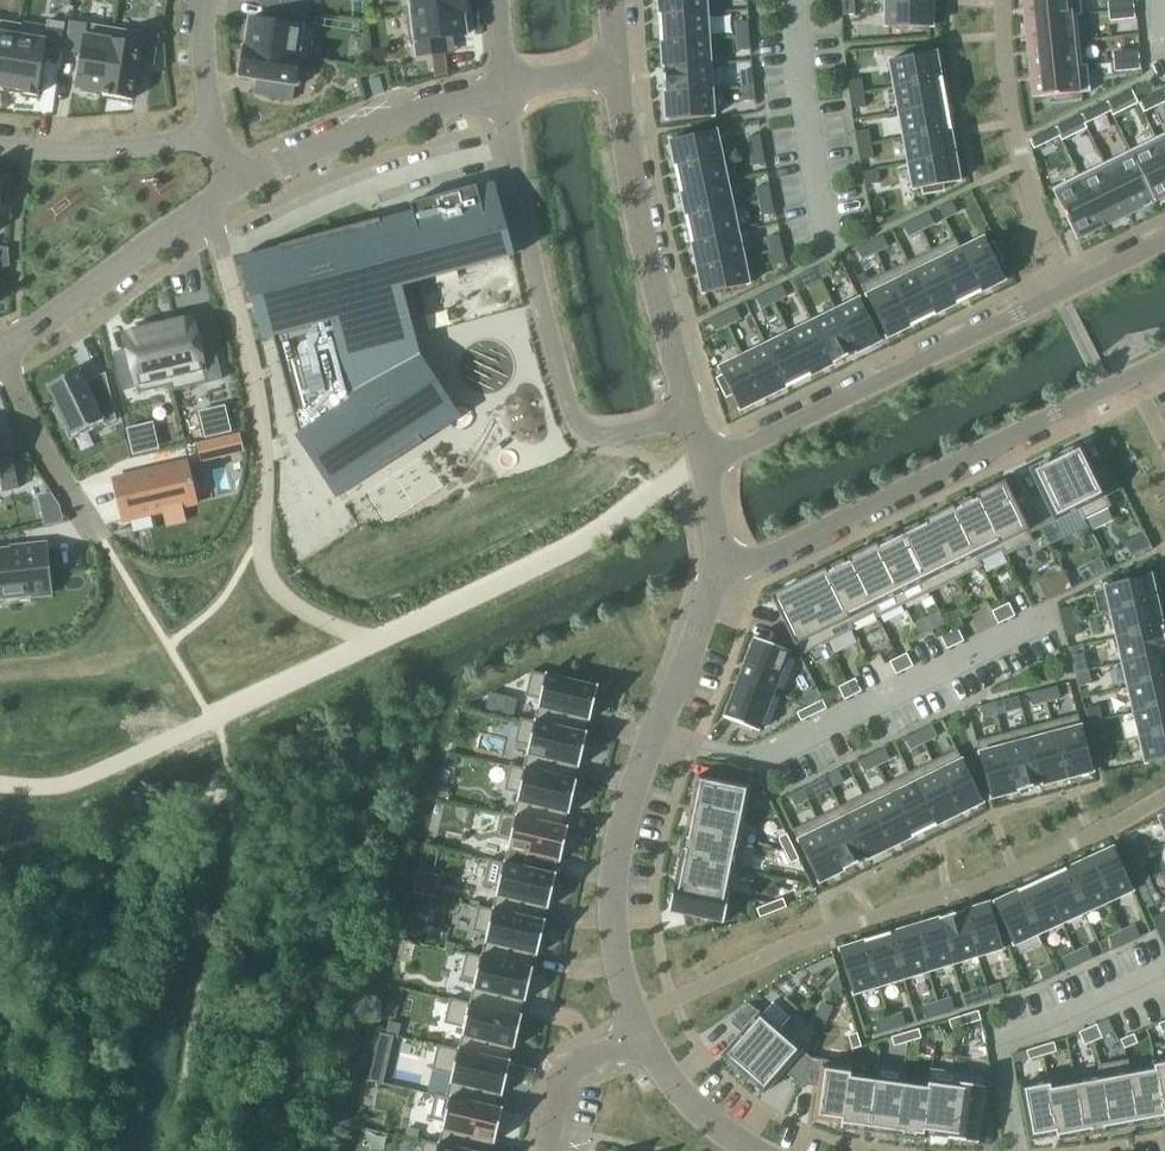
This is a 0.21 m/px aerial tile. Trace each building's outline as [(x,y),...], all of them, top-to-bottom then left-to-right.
[(268,8),(276,9),(305,13),(305,14),(309,14),(311,0),(270,0),(268,8)] [(399,11),(405,10),(405,9),(465,2),(465,0),(398,0),(399,11)] [(659,16),(706,13),(706,0),(658,0),(659,16)] [(1024,21),(1076,16),(1076,17),(1082,16),(1080,0),(1022,0),(1024,21)] [(1132,0),(1118,2),(1119,11),(1133,10),(1132,0)] [(853,1),(842,2),(842,16),(854,15),(853,1)] [(884,1),(884,28),(913,28),(932,28),(932,1),(884,1)] [(465,2),(405,9),(405,10),(409,43),(414,42),(416,57),(446,53),(444,39),(466,36),(465,25),(468,24),(465,2)] [(245,48),(244,49),(304,58),(304,59),(309,60),(314,30),(303,28),(305,14),(305,13),(276,9),(274,23),(265,22),(249,19),(245,48)] [(1133,10),(1119,11),(1120,21),(1134,19),(1133,10)] [(706,13),(659,16),(660,42),(708,39),(706,13)] [(1076,16),(1024,21),(1026,46),(1079,41),(1076,17),(1076,16)] [(72,19),(67,49),(81,51),(76,88),(81,89),(80,92),(97,95),(98,92),(103,93),(103,95),(104,95),(112,39),(84,35),(86,21),(72,19)] [(747,22),(735,23),(736,37),(748,36),(747,22)] [(19,31),(11,83),(25,85),(24,88),(39,91),(45,54),(60,56),(65,25),(50,23),(48,35),(19,31)] [(5,85),(5,82),(11,83),(19,31),(0,28),(0,85),(5,85)] [(112,39),(104,95),(132,100),(138,63),(153,65),(158,35),(143,32),(141,44),(112,39)] [(748,36),(736,37),(737,51),(749,50),(748,36)] [(708,39),(660,42),(662,68),(710,65),(708,39)] [(1079,41),(1026,46),(1029,72),(1081,67),(1081,66),(1079,41)] [(244,47),(239,78),(256,80),(265,82),(263,96),(292,101),(294,86),(299,87),(304,59),(304,58),(244,49),(245,48),(244,47)] [(1137,51),(1123,53),(1124,62),(1138,61),(1137,51)] [(926,55),(888,61),(893,88),(940,80),(935,53),(926,55)] [(1138,61),(1124,62),(1125,71),(1139,70),(1138,61)] [(710,65),(662,68),(664,93),(712,90),(710,65)] [(1081,67),(1029,72),(1032,99),(1052,96),(1052,97),(1055,99),(1070,98),(1073,95),(1073,94),(1078,94),(1090,93),(1087,71),(1087,65),(1081,66),(1081,67)] [(751,73),(739,74),(741,88),(753,87),(751,73)] [(860,80),(848,81),(850,95),(862,94),(860,80)] [(940,80),(893,88),(898,113),(945,105),(940,80)] [(753,87),(741,88),(742,102),(754,101),(753,87)] [(712,90),(664,93),(666,120),(713,117),(712,90)] [(862,94),(850,95),(852,109),(864,108),(862,94)] [(1118,97),(1106,103),(1110,112),(1112,116),(1125,110),(1118,97)] [(1151,98),(1139,105),(1143,113),(1156,107),(1151,98)] [(1106,103),(1093,110),(1097,118),(1110,112),(1106,103)] [(945,105),(898,113),(903,138),(949,130),(945,105)] [(1067,122),(1055,129),(1059,137),(1061,141),(1074,135),(1067,122)] [(1055,129),(1042,135),(1046,143),(1059,137),(1055,129)] [(949,130),(903,138),(907,164),(954,155),(949,130)] [(716,131),(669,141),(675,168),(721,158),(716,131)] [(867,131),(855,133),(858,147),(869,145),(867,131)] [(1155,139),(1164,159),(1164,134),(1155,139)] [(759,136),(747,138),(749,152),(761,150),(759,136)] [(1129,151),(1153,203),(1164,197),(1164,159),(1155,139),(1129,151)] [(869,145),(858,147),(860,161),(872,159),(869,145)] [(761,150),(749,152),(752,166),(764,164),(761,150)] [(1129,151),(1104,163),(1129,215),(1153,203),(1129,151)] [(954,155),(907,164),(912,190),(922,189),(922,193),(923,195),(942,191),(941,185),(959,182),(954,155)] [(721,158),(675,168),(680,193),(727,183),(721,158)] [(1104,163),(1078,176),(1104,227),(1129,215),(1104,163)] [(874,170),(863,172),(865,186),(877,184),(874,170)] [(1078,176),(1051,189),(1056,199),(1056,200),(1055,203),(1062,217),(1065,218),(1066,218),(1077,241),(1104,227),(1078,176)] [(727,183),(680,193),(685,218),(732,208),(727,183)] [(288,245),(243,257),(244,259),(246,268),(256,302),(257,308),(265,337),(265,338),(266,340),(273,338),(273,340),(280,365),(298,433),(298,434),(299,436),(315,460),(336,493),(337,495),(339,496),(342,494),(392,462),(456,420),(455,418),(428,377),(415,357),(397,329),(395,306),(392,278),(391,273),(394,273),(427,270),(459,266),(476,264),(479,264),(479,265),(480,266),(481,266),(510,258),(509,256),(490,186),(490,184),(487,184),(421,202),(410,205),(411,212),(382,220),(288,245)] [(767,186),(756,189),(758,202),(770,200),(767,186)] [(770,200),(758,202),(761,216),(773,214),(770,200)] [(951,203),(938,209),(944,220),(957,213),(951,203)] [(732,208),(685,218),(691,243),(737,233),(732,208)] [(928,214),(915,220),(921,231),(933,225),(928,214)] [(915,220),(903,227),(908,237),(921,231),(915,220)] [(737,233),(691,243),(696,268),(743,258),(737,233)] [(778,236),(766,239),(770,253),(781,250),(778,236)] [(882,237),(869,243),(875,254),(887,247),(882,237)] [(960,250),(958,250),(980,293),(1004,281),(996,265),(1001,262),(993,245),(993,244),(987,247),(983,239),(983,238),(960,250)] [(955,239),(931,251),(957,304),(980,293),(958,250),(960,250),(955,239)] [(869,243),(857,249),(862,260),(875,254),(869,243)] [(781,250),(770,253),(773,266),(785,264),(781,250)] [(931,251),(908,263),(934,316),(957,304),(931,251)] [(743,258),(696,268),(702,295),(704,294),(710,293),(721,291),(749,285),(743,258)] [(908,263),(884,274),(911,327),(934,316),(908,263)] [(827,264),(814,270),(819,281),(832,274),(827,264)] [(814,270),(801,276),(807,287),(819,281),(814,270)] [(884,274),(860,286),(878,323),(886,339),(911,327),(884,274)] [(781,286),(768,293),(773,303),(786,297),(781,286)] [(721,291),(710,293),(711,301),(723,299),(721,291)] [(768,293),(755,299),(761,310),(773,303),(768,293)] [(859,299),(834,311),(855,354),(880,342),(869,321),(859,299)] [(735,309),(722,315),(727,326),(740,320),(735,309)] [(834,311),(811,323),(832,365),(855,354),(834,311)] [(722,315),(709,321),(715,332),(727,326),(722,315)] [(192,319),(158,327),(170,380),(218,369),(212,340),(197,343),(192,319)] [(811,323),(788,334),(809,377),(832,365),(811,323)] [(130,359),(116,362),(123,391),(170,380),(158,327),(125,335),(130,359)] [(788,334),(765,345),(786,388),(809,377),(788,334)] [(765,345),(739,358),(760,401),(763,399),(786,388),(765,345)] [(722,377),(717,380),(725,397),(731,395),(739,411),(760,401),(739,358),(718,368),(722,377)] [(79,370),(47,386),(58,409),(53,411),(62,429),(67,427),(72,436),(102,421),(105,427),(116,421),(105,373),(85,383),(79,370)] [(239,435),(231,437),(197,445),(199,452),(201,461),(243,451),(239,435)] [(1080,446),(1055,459),(1080,511),(1079,511),(1084,521),(1085,521),(1110,508),(1105,498),(1118,492),(1106,467),(1093,474),(1080,446)] [(0,491),(16,487),(10,457),(0,459),(0,490),(0,491)] [(1055,459),(1029,472),(1042,499),(1030,505),(1042,529),(1054,523),(1079,511),(1080,511),(1055,459)] [(185,463),(112,480),(122,522),(195,504),(185,463)] [(1004,484),(977,497),(1002,552),(1004,557),(1032,543),(1029,535),(1042,529),(1030,505),(1017,511),(1004,484)] [(977,497),(951,510),(978,564),(979,563),(1002,552),(977,497)] [(951,510),(926,522),(955,582),(980,569),(981,568),(979,563),(978,564),(951,510)] [(926,522),(900,535),(929,595),(955,582),(926,522)] [(900,535),(874,547),(904,608),(929,595),(900,535)] [(1146,537),(1129,545),(1135,558),(1152,549),(1146,537)] [(874,547),(849,560),(875,614),(874,615),(877,622),(878,621),(904,608),(874,547)] [(0,556),(0,606),(31,603),(30,596),(49,594),(48,579),(47,579),(45,552),(0,556)] [(849,560),(823,573),(851,626),(874,615),(875,614),(849,560)] [(823,573),(798,585),(826,644),(853,631),(851,626),(823,573)] [(1150,576),(1104,587),(1110,613),(1156,602),(1150,576)] [(798,585),(771,598),(795,647),(800,657),(826,644),(798,585)] [(1156,602),(1110,613),(1115,638),(1162,627),(1156,602)] [(1009,605),(1000,609),(1006,622),(1015,618),(1009,605)] [(1071,607),(1059,610),(1063,624),(1074,621),(1071,607)] [(1000,609),(991,613),(998,626),(1006,622),(1000,609)] [(1074,621),(1063,624),(1067,638),(1078,635),(1074,621)] [(1115,638),(1121,663),(1164,653),(1164,640),(1162,627),(1115,638)] [(957,630),(949,634),(955,647),(964,643),(957,630)] [(949,634),(940,639),(946,651),(955,647),(949,634)] [(753,641),(739,679),(774,693),(789,655),(790,654),(754,640),(753,641)] [(1121,663),(1127,688),(1164,679),(1164,653),(1121,663)] [(906,655),(898,659),(904,672),(913,668),(906,655)] [(1084,657),(1073,660),(1076,674),(1088,671),(1084,657)] [(898,659),(889,664),(895,676),(896,676),(904,672),(898,659)] [(1088,671),(1076,674),(1080,687),(1091,684),(1088,671)] [(531,672),(525,697),(539,700),(536,711),(533,722),(542,724),(584,734),(587,722),(587,720),(588,720),(588,721),(589,721),(593,708),(596,708),(599,692),(596,692),(597,687),(596,687),(596,688),(561,679),(546,676),(545,675),(544,675),(543,675),(531,672)] [(723,718),(723,719),(759,733),(759,732),(774,693),(739,679),(738,680),(724,718),(723,718)] [(1127,688),(1133,713),(1164,706),(1164,679),(1127,688)] [(855,680),(846,685),(853,697),(861,693),(855,680)] [(846,685),(838,689),(844,701),(853,697),(846,685)] [(1057,687),(1043,691),(1046,703),(1060,699),(1057,687)] [(1043,691),(1029,695),(1032,706),(1046,703),(1043,691)] [(1007,701),(993,704),(996,716),(1010,712),(1007,701)] [(822,702),(809,708),(813,717),(826,710),(822,702)] [(993,704),(979,708),(982,719),(996,716),(993,704)] [(1133,713),(1138,738),(1164,732),(1164,706),(1133,713)] [(1097,707),(1085,710),(1089,723),(1101,720),(1097,707)] [(809,708),(796,715),(801,723),(813,717),(809,708)] [(1077,715),(1051,722),(1066,780),(1092,773),(1077,715)] [(518,725),(514,744),(528,747),(523,765),(522,769),(526,770),(573,781),(575,772),(576,767),(577,767),(577,768),(578,768),(579,767),(586,734),(585,734),(584,734),(542,724),(533,722),(532,722),(520,719),(518,725)] [(1101,720),(1089,723),(1093,737),(1104,734),(1101,720)] [(1051,722),(1026,729),(1041,786),(1066,780),(1051,722)] [(930,727),(918,733),(923,744),(936,737),(930,727)] [(1026,729),(1001,735),(1016,793),(1041,786),(1026,729)] [(1138,738),(1145,764),(1164,760),(1164,732),(1138,738)] [(918,733),(905,739),(910,750),(923,744),(918,733)] [(1001,735),(975,742),(990,799),(1016,793),(1001,735)] [(1107,745),(1096,748),(1099,762),(1111,759),(1107,745)] [(884,749),(871,756),(877,766),(889,760),(884,749)] [(956,750),(932,762),(958,815),(982,803),(956,750)] [(871,756),(859,762),(864,773),(877,766),(871,756)] [(932,762),(909,773),(935,826),(958,815),(932,762)] [(510,766),(504,791),(518,794),(513,816),(520,818),(563,828),(564,825),(566,814),(567,814),(567,815),(569,815),(572,801),(575,802),(578,786),(575,786),(576,781),(575,781),(575,782),(573,781),(526,770),(522,769),(510,766)] [(697,777),(691,805),(744,816),(750,788),(753,772),(734,768),(731,784),(697,777)] [(838,772),(825,778),(831,789),(843,783),(838,772)] [(909,773),(886,785),(912,838),(935,826),(909,773)] [(825,778),(813,785),(818,795),(831,789),(825,778)] [(886,785),(863,796),(889,849),(912,838),(886,785)] [(802,790),(789,796),(795,807),(808,800),(802,790)] [(863,796),(840,807),(866,860),(889,849),(863,796)] [(771,804),(758,811),(763,819),(775,813),(771,804)] [(691,805),(686,830),(739,841),(744,816),(691,805)] [(840,807),(816,819),(843,872),(866,860),(840,807)] [(501,813),(495,838),(509,841),(504,863),(504,864),(554,876),(554,875),(558,861),(558,862),(560,862),(567,829),(568,829),(566,828),(566,829),(565,829),(563,828),(520,818),(513,816),(510,816),(501,813)] [(816,819),(792,830),(814,875),(818,884),(843,872),(816,819)] [(684,830),(678,859),(680,859),(733,870),(738,871),(744,842),(739,841),(686,830),(684,830)] [(786,835),(777,839),(784,852),(792,847),(786,834),(786,835)] [(1133,843),(1122,847),(1128,860),(1139,856),(1133,843)] [(792,847),(784,852),(790,864),(798,860),(799,860),(792,847)] [(1112,848),(1088,859),(1108,903),(1132,891),(1112,848)] [(680,859),(675,883),(728,894),(733,870),(680,859)] [(1064,870),(1084,914),(1108,903),(1088,859),(1064,870)] [(489,860),(483,885),(497,888),(492,910),(542,922),(546,908),(546,909),(548,909),(549,905),(555,876),(556,875),(554,875),(554,876),(504,864),(504,863),(503,863),(489,860)] [(1144,866),(1133,871),(1138,884),(1149,879),(1144,866)] [(1064,870),(1041,881),(1061,924),(1084,914),(1064,870)] [(1149,879),(1138,884),(1144,897),(1155,893),(1149,879)] [(1041,881),(1018,892),(1037,935),(1061,924),(1041,881)] [(674,883),(668,913),(669,913),(669,912),(722,923),(721,924),(723,924),(729,894),(728,894),(675,883),(674,883)] [(1018,892),(993,903),(1013,946),(1037,935),(1018,892)] [(782,899),(769,904),(772,913),(786,908),(782,899)] [(769,904),(756,909),(759,918),(772,913),(769,904)] [(988,904),(963,912),(976,957),(1002,949),(988,904)] [(478,907),(472,932),(486,935),(481,957),(531,969),(531,968),(535,955),(537,956),(540,942),(543,943),(547,927),(544,927),(545,923),(545,922),(543,922),(542,922),(492,910),(482,908),(478,907)] [(963,912),(938,919),(952,965),(976,957),(963,912)] [(1153,918),(1158,931),(1164,929),(1164,916),(1164,914),(1153,918)] [(938,919),(913,927),(927,972),(952,965),(938,919)] [(1134,926),(1121,932),(1126,943),(1139,937),(1134,926)] [(913,927),(889,934),(903,980),(927,972),(913,927)] [(1121,932),(1108,938),(1113,948),(1126,943),(1121,932)] [(889,934),(864,942),(878,987),(903,980),(889,934)] [(864,942),(838,950),(841,959),(852,995),(878,987),(864,942)] [(1087,947),(1074,953),(1079,964),(1092,958),(1087,947)] [(1074,953),(1061,959),(1066,970),(1079,964),(1074,953)] [(466,954),(460,978),(474,982),(469,1004),(519,1016),(523,1001),(523,1002),(525,1002),(528,989),(531,990),(535,974),(532,973),(533,969),(531,969),(531,968),(531,969),(481,957),(480,956),(480,957),(473,955),(468,954),(466,954)] [(1051,964),(1038,970),(1043,981),(1056,975),(1051,964)] [(999,983),(986,987),(989,999),(1003,995),(999,983)] [(986,987),(972,992),(976,1003),(989,999),(986,987)] [(449,999),(444,1024),(463,1029),(458,1050),(458,1051),(459,1051),(507,1062),(508,1062),(509,1062),(509,1061),(512,1048),(512,1049),(514,1049),(516,1040),(517,1036),(520,1036),(524,1021),(521,1020),(522,1016),(520,1015),(520,1016),(519,1016),(469,1004),(460,1002),(449,999)] [(950,999),(937,1003),(940,1014),(954,1010),(950,999)] [(937,1003),(923,1007),(927,1018),(940,1014),(937,1003)] [(741,1033),(721,1057),(742,1075),(779,1031),(759,1013),(748,1004),(730,1024),(741,1033)] [(978,1012),(962,1016),(964,1025),(980,1021),(978,1012)] [(901,1013),(888,1018),(891,1029),(905,1025),(901,1013)] [(962,1016),(948,1020),(948,1021),(951,1030),(964,1025),(962,1016)] [(888,1018),(874,1022),(877,1033),(891,1029),(888,1018)] [(388,1022),(387,1031),(398,1033),(400,1025),(388,1022)] [(1096,1025),(1078,1033),(1082,1042),(1100,1034),(1096,1025)] [(779,1031),(742,1075),(764,1094),(783,1071),(799,1085),(811,1059),(801,1051),(805,1046),(787,1031),(783,1027),(779,1031)] [(918,1030),(904,1034),(907,1043),(921,1039),(918,1030)] [(856,1034),(848,1036),(852,1050),(861,1047),(857,1034),(856,1034)] [(904,1034),(891,1038),(894,1047),(907,1043),(904,1034)] [(1133,1034),(1120,1040),(1120,1041),(1124,1049),(1137,1043),(1133,1035),(1133,1034)] [(1053,1043),(1040,1047),(1042,1056),(1056,1052),(1053,1043)] [(437,1046),(432,1071),(451,1075),(446,1097),(496,1109),(500,1095),(501,1095),(500,1096),(502,1096),(507,1076),(510,1062),(509,1062),(508,1062),(507,1062),(459,1051),(458,1051),(458,1050),(457,1050),(437,1046)] [(1040,1047),(1026,1051),(1029,1060),(1042,1056),(1040,1047)] [(811,1059),(799,1085),(818,1088),(814,1120),(840,1124),(842,1124),(848,1075),(850,1075),(851,1065),(822,1061),(811,1059)] [(1127,1061),(1098,1066),(1099,1072),(1100,1072),(1111,1131),(1112,1130),(1138,1126),(1127,1067),(1128,1066),(1127,1061)] [(1154,1063),(1164,1116),(1164,1061),(1155,1063),(1154,1063)] [(1127,1067),(1138,1126),(1164,1121),(1164,1118),(1164,1116),(1154,1063),(1155,1063),(1155,1062),(1128,1066),(1127,1067)] [(875,1078),(868,1132),(893,1136),(893,1137),(894,1137),(902,1082),(903,1082),(905,1071),(899,1070),(875,1067),(874,1078),(875,1078)] [(929,1086),(922,1135),(923,1135),(947,1138),(947,1139),(949,1140),(958,1072),(956,1072),(956,1073),(930,1070),(928,1086),(929,1086)] [(1074,1071),(1045,1076),(1046,1083),(1047,1082),(1057,1136),(1056,1136),(1057,1141),(1059,1141),(1058,1140),(1083,1136),(1085,1135),(1074,1076),(1075,1076),(1074,1071)] [(958,1072),(949,1140),(978,1143),(978,1142),(977,1142),(984,1089),(985,1089),(985,1088),(986,1076),(958,1072)] [(1075,1076),(1074,1076),(1085,1135),(1083,1136),(1083,1137),(1112,1132),(1113,1132),(1112,1130),(1111,1131),(1100,1072),(1099,1072),(1075,1076)] [(840,1124),(840,1129),(868,1132),(875,1078),(874,1078),(850,1075),(848,1075),(842,1124),(840,1124)] [(902,1082),(894,1137),(923,1141),(923,1135),(922,1135),(929,1086),(928,1086),(903,1082),(902,1082)] [(1046,1083),(1019,1087),(1020,1093),(1027,1129),(1029,1141),(1056,1136),(1057,1136),(1047,1082),(1046,1083)] [(429,1119),(443,1123),(438,1144),(438,1145),(440,1145),(464,1150),(490,1150),(492,1143),(493,1143),(492,1143),(494,1143),(499,1124),(502,1110),(500,1109),(500,1110),(499,1110),(496,1109),(446,1097),(435,1095),(429,1119)] [(440,1145),(438,1145),(438,1144),(437,1144),(437,1145),(423,1141),(421,1150),(464,1150),(440,1145)]
